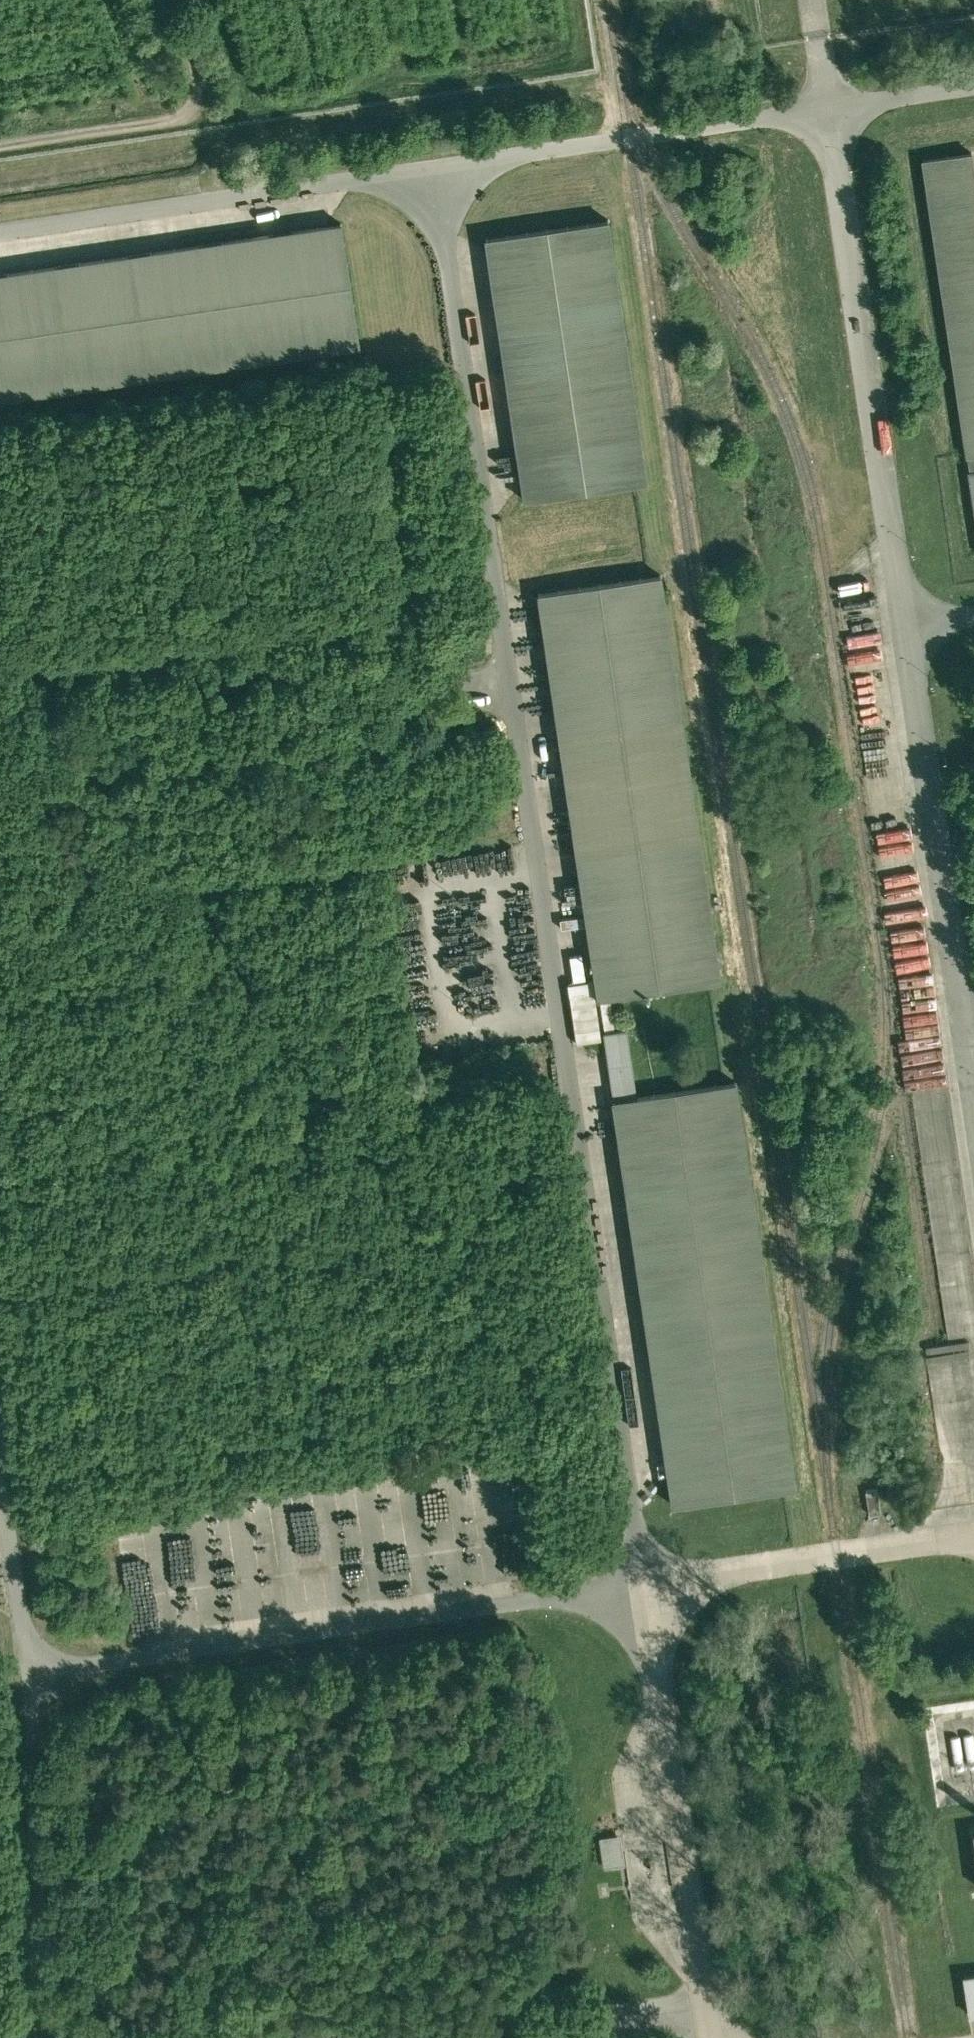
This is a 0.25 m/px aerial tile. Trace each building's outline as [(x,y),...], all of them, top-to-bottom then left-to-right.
[(970,156),(921,163),(966,465),(973,463),(973,185),(970,156)] [(645,488),(607,224),(481,243),(520,506),(645,488)] [(339,227),(323,230),(0,277),(0,408),(358,355),(339,227)] [(659,580),(534,599),(534,602),(594,1006),(620,1002),(719,987),(659,580)] [(601,1037),(611,1106),(635,1102),(625,1034),(601,1037)] [(611,1106),(608,1106),(664,1483),(668,1513),(794,1495),(734,1088),(635,1102),(611,1106)] [(867,1519),(880,1517),(876,1494),(863,1496),(867,1519)] [(920,1711),(936,1811),(973,1805),(973,1703),(920,1711)] [(621,1868),(617,1839),(596,1841),(599,1863),(600,1870),(609,1869),(621,1868)] [(961,1982),(966,2020),(968,2020),(973,2019),(973,1980),(961,1982)]
